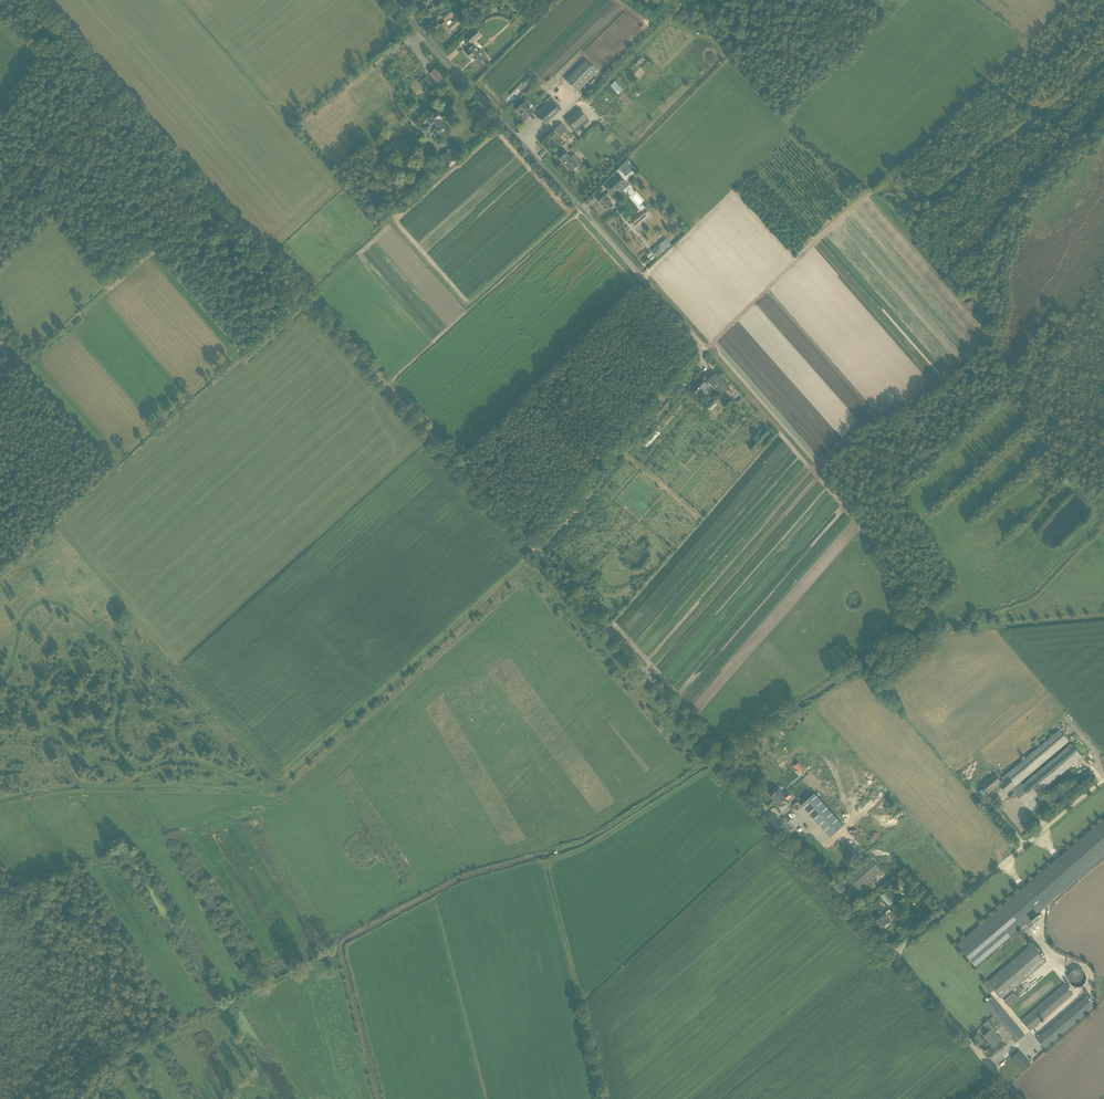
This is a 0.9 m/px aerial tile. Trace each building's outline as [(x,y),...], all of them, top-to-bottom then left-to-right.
[(683,13),(690,19),(694,14),(687,8),(683,13)] [(450,12),(442,19),(445,22),(453,15),(450,12)] [(445,22),(441,26),(448,34),(452,30),(459,25),(463,21),(460,17),(455,21),(453,23),(450,20),(446,23),(445,22)] [(470,44),(480,35),(476,31),(466,40),(470,44)] [(479,65),(483,61),(487,57),(484,54),(480,51),(478,52),(473,46),(471,48),(467,51),(467,52),(466,53),(471,59),(473,58),(479,65)] [(585,61),(566,80),(578,92),(597,73),(585,61)] [(639,77),(644,71),(639,66),(634,73),(639,77)] [(442,79),(435,70),(430,74),(437,83),(442,79)] [(427,77),(419,84),(423,89),(431,83),(427,77)] [(524,94),(535,82),(531,78),(520,89),(524,94)] [(544,125),(549,121),(560,111),(550,101),(535,115),(544,125)] [(553,102),(562,111),(563,109),(555,101),(553,102)] [(526,119),(530,115),(533,113),(524,103),(516,110),(520,115),(521,114),(526,119)] [(566,120),(575,131),(588,120),(578,109),(566,120)] [(426,120),(435,130),(433,132),(433,133),(433,135),(435,136),(436,137),(438,136),(447,128),(442,123),(439,121),(441,119),(436,112),(434,114),(434,113),(430,117),(426,120)] [(561,124),(554,130),(560,137),(567,131),(561,124)] [(452,147),(440,156),(448,166),(455,161),(453,158),(457,155),(452,147)] [(578,166),(567,153),(565,155),(562,152),(559,155),(562,158),(560,159),(565,165),(564,165),(571,173),(578,166)] [(620,175),(608,187),(611,190),(608,192),(612,196),(618,190),(620,193),(629,185),(627,182),(626,181),(637,171),(628,161),(617,171),(620,175)] [(856,195),(860,190),(854,185),(849,190),(856,195)] [(392,194),(387,199),(390,201),(393,204),(398,199),(395,196),(395,197),(392,194)] [(605,196),(598,202),(607,212),(613,206),(605,196)] [(249,219),(246,222),(251,227),(254,224),(249,219)] [(660,248),(653,254),(657,258),(664,252),(660,248)] [(982,316),(985,313),(982,310),(976,316),(980,321),(984,318),(982,316)] [(72,324),(76,328),(83,322),(79,318),(72,324)] [(732,393),(728,388),(729,387),(716,373),(708,381),(711,385),(720,395),(721,394),(725,399),(732,393)] [(707,385),(704,383),(700,379),(691,389),(695,393),(699,395),(707,385)] [(755,435),(760,439),(770,427),(765,423),(755,435)] [(652,431),(641,443),(643,446),(655,433),(652,431)] [(1036,799),(1085,759),(1063,731),(1025,761),(1027,763),(1031,766),(1030,768),(1014,780),(1011,779),(1004,784),(1002,787),(1009,794),(1024,782),(1028,776),(1029,777),(1072,743),(1067,750),(1066,752),(1062,757),(1066,759),(1062,766),(1030,792),(1028,795),(1023,799),(1026,803),(1034,813),(1042,806),(1036,799)] [(798,769),(802,775),(806,771),(802,766),(798,769)] [(988,795),(1002,782),(995,774),(981,786),(988,795)] [(767,794),(779,807),(790,797),(785,791),(782,794),(775,787),(767,794)] [(846,827),(818,794),(804,806),(832,839),(846,827)] [(1010,799),(1021,812),(1027,807),(1016,794),(1010,799)] [(795,807),(800,812),(804,807),(800,802),(795,807)] [(865,848),(850,831),(839,841),(854,858),(865,848)] [(860,895),(885,873),(873,859),(847,881),(860,895)] [(1060,862),(958,945),(977,968),(1029,926),(1032,930),(1036,926),(1032,922),(1078,884),(1060,862)] [(892,908),(896,904),(886,894),(882,898),(892,908)] [(882,928),(894,918),(887,910),(875,920),(882,928)] [(1031,931),(1029,933),(1039,943),(1041,941),(1031,931)] [(1034,945),(989,981),(1004,1000),(1049,964),(1034,945)] [(1074,968),(1068,980),(1084,987),(1089,975),(1074,968)] [(1067,984),(1023,1021),(1033,1033),(1038,1028),(1042,1032),(1036,1037),(1047,1050),(1098,1008),(1088,996),(1066,1015),(1061,1008),(1076,996),(1067,984)] [(1016,992),(1005,1000),(1006,1001),(1017,994),(1016,992)] [(1007,1002),(1011,1008),(1022,999),(1017,993),(1007,1002)] [(986,1004),(1020,1043),(1028,1036),(994,997),(986,1004)] [(994,1048),(1002,1040),(992,1028),(983,1036),(994,1048)] [(1021,1051),(1013,1059),(1025,1072),(1034,1064),(1021,1051)]
